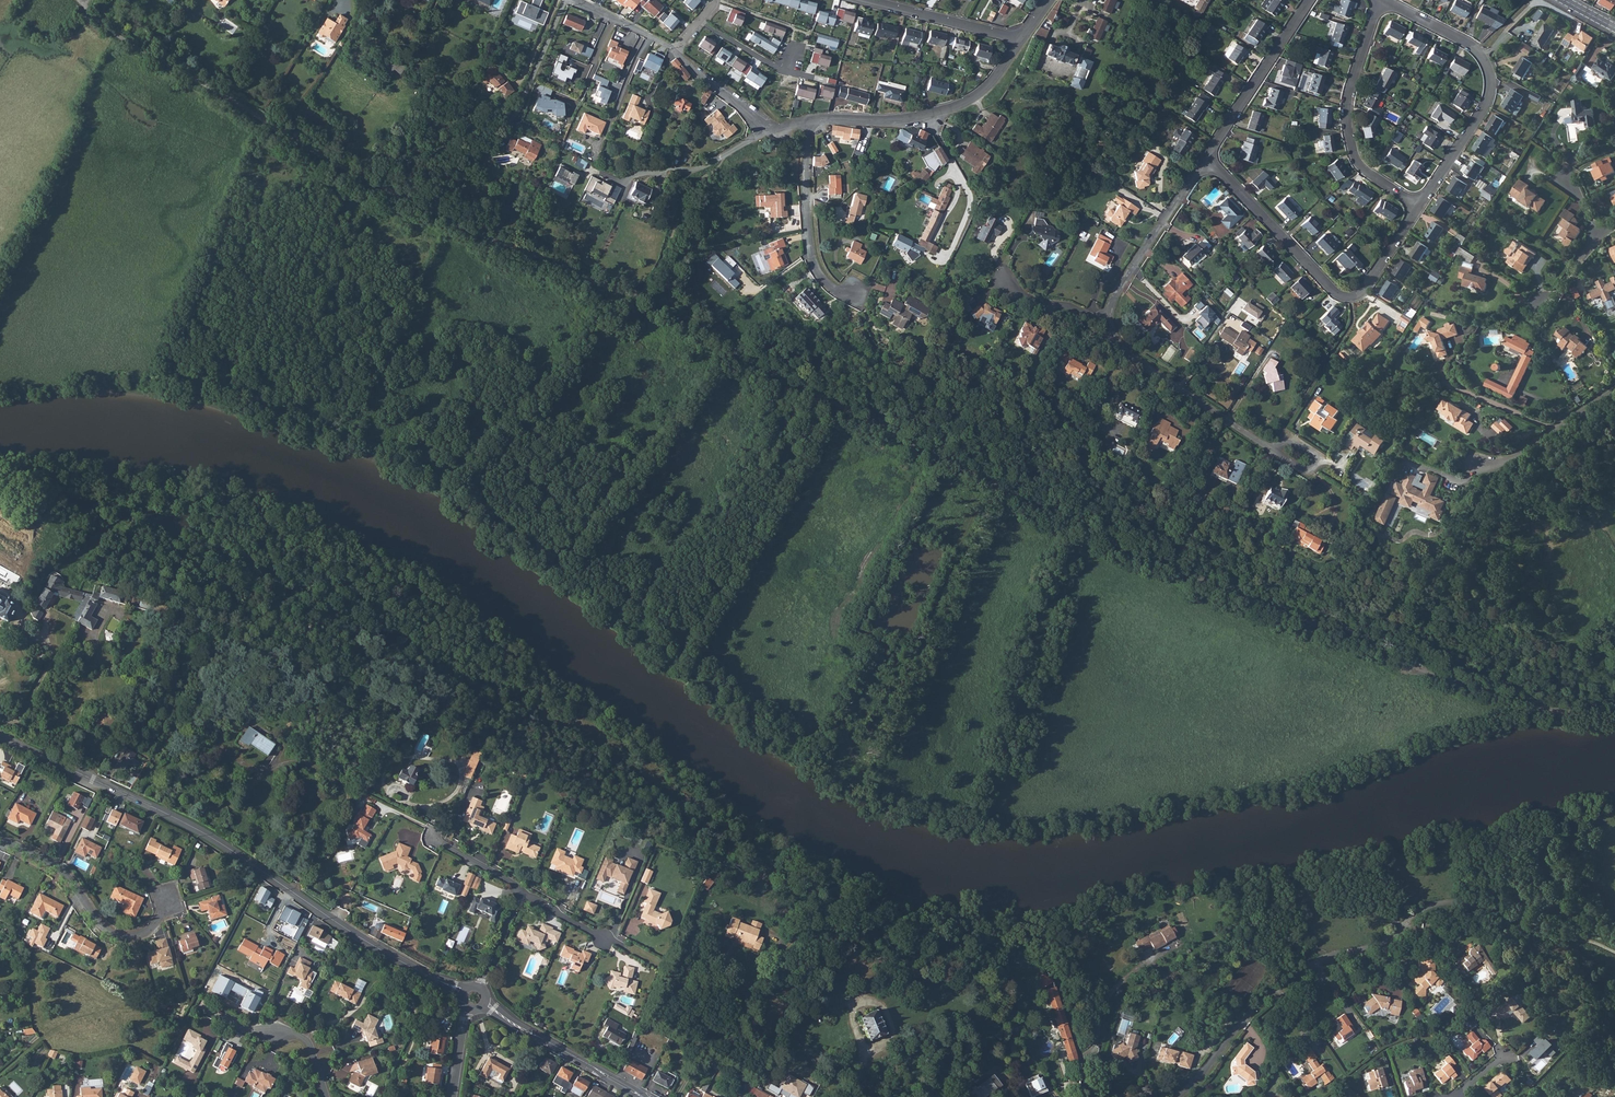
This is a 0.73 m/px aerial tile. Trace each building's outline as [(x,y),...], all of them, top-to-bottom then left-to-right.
[(515,13),(543,25),(548,13),(539,9),(542,0),(533,0),(531,5),(520,1),(515,13)] [(616,1),(625,8),(626,6),(631,11),(637,3),(640,0),(617,0),(616,1)] [(637,3),(654,17),(662,7),(654,0),(640,0),(637,3)] [(683,2),(692,10),(700,0),(685,0),(683,2)] [(796,8),(796,9),(813,13),(816,3),(804,0),(766,0),(796,8)] [(1046,19),(1052,21),(1053,18),(1057,20),(1059,16),(1055,14),(1061,7),(1064,4),(1060,0),(1059,0),(1046,19)] [(1101,10),(1106,12),(1111,0),(1105,0),(1101,10)] [(1194,7),(1194,8),(1193,10),(1194,11),(1195,12),(1196,13),(1197,13),(1198,13),(1199,13),(1201,11),(1207,0),(1197,0),(1194,7)] [(1267,11),(1274,16),(1275,17),(1284,4),(1284,3),(1286,0),(1274,0),(1267,11)] [(1597,3),(1609,9),(1614,0),(1598,0),(1597,3)] [(1334,7),(1332,14),(1337,16),(1337,17),(1349,22),(1352,11),(1355,12),(1357,7),(1342,2),(1340,9),(1334,7)] [(1456,2),(1451,13),(1465,21),(1471,9),(1456,2)] [(998,12),(1002,14),(1006,6),(1002,4),(998,12)] [(745,13),(731,8),(726,21),(739,26),(745,13)] [(818,10),(815,21),(832,26),(834,19),(851,23),(854,13),(837,8),(835,15),(818,10)] [(1481,8),(1476,19),(1490,26),(1493,20),(1501,23),(1505,19),(1496,15),(1488,11),(1481,8)] [(670,30),(681,18),(672,10),(662,22),(670,30)] [(567,14),(563,24),(580,31),(584,21),(567,14)] [(326,20),(318,33),(319,36),(322,38),(324,37),(325,36),(334,42),(340,34),(339,33),(343,26),(346,20),(339,16),(333,25),(331,24),(330,22),(326,20)] [(856,17),(852,32),(858,33),(857,37),(867,39),(872,24),(862,21),(863,19),(856,17)] [(1091,34),(1090,37),(1098,41),(1107,21),(1098,17),(1092,30),(1089,29),(1087,33),(1091,34)] [(1257,20),(1244,39),(1255,46),(1268,27),(1257,20)] [(1493,20),(1490,26),(1495,29),(1501,23),(1493,20)] [(786,28),(766,21),(763,30),(782,37),(786,28)] [(1391,22),(1384,35),(1389,38),(1390,36),(1400,42),(1406,30),(1391,22)] [(876,24),(873,35),(882,38),(882,36),(893,39),(896,28),(880,24),(880,25),(876,24)] [(1044,40),(1049,30),(1040,26),(1035,36),(1044,40)] [(1337,26),(1331,44),(1341,47),(1346,35),(1347,35),(1349,30),(1337,26)] [(1545,26),(1533,46),(1543,52),(1554,32),(1545,26)] [(904,28),(900,45),(906,47),(908,42),(917,44),(920,32),(904,28)] [(930,30),(926,43),(942,47),(945,35),(930,30)] [(749,39),(773,54),(780,42),(773,38),(771,42),(754,31),(749,39)] [(816,42),(836,48),(839,39),(818,33),(816,42)] [(1569,35),(1562,46),(1568,50),(1571,45),(1585,54),(1593,40),(1583,33),(1580,38),(1580,39),(1578,39),(1576,38),(1575,39),(1569,35)] [(1409,42),(1408,44),(1419,50),(1416,55),(1420,57),(1427,43),(1428,42),(1413,35),(1409,42)] [(718,45),(705,36),(698,46),(712,55),(718,45)] [(954,38),(951,48),(966,51),(968,41),(954,38)] [(573,41),(569,50),(590,58),(594,49),(573,41)] [(607,56),(605,60),(619,66),(627,51),(616,46),(617,43),(614,41),(611,47),(607,56)] [(1224,56),(1228,58),(1237,44),(1233,41),(1230,46),(1224,56)] [(977,43),(974,55),(987,59),(990,47),(977,43)] [(1431,45),(1427,43),(1420,57),(1424,59),(1431,45)] [(1049,44),(1045,54),(1053,57),(1053,59),(1062,62),(1062,61),(1071,65),(1075,55),(1068,52),(1068,50),(1068,48),(1067,46),(1065,45),(1064,44),(1061,44),(1060,44),(1057,45),(1055,47),(1049,44)] [(1237,44),(1228,58),(1237,64),(1246,50),(1237,44)] [(1534,51),(1525,45),(1520,53),(1529,58),(1534,51)] [(722,47),(716,56),(746,76),(745,77),(760,87),(766,77),(751,68),(752,67),(722,47)] [(1069,84),(1081,89),(1092,62),(1086,59),(1090,50),(1085,47),(1081,57),(1069,84)] [(1322,48),(1316,64),(1326,68),(1331,56),(1333,52),(1330,51),(1322,48)] [(1433,50),(1428,61),(1441,68),(1447,57),(1433,50)] [(627,51),(619,66),(620,67),(628,51),(627,51)] [(813,52),(810,62),(827,67),(830,57),(813,52)] [(567,57),(559,54),(551,73),(556,75),(554,78),(564,82),(565,77),(570,79),(573,73),(574,73),(576,69),(568,66),(567,70),(565,69),(564,69),(563,70),(562,71),(561,70),(560,69),(559,68),(559,67),(562,60),(565,61),(567,57)] [(402,73),(406,65),(390,58),(386,66),(402,73)] [(1447,67),(1443,75),(1447,77),(1451,70),(1464,77),(1470,66),(1456,58),(1450,69),(1447,67)] [(1294,87),(1297,79),(1290,76),(1291,73),(1298,75),(1302,65),(1286,60),(1284,65),(1283,64),(1280,75),(1281,76),(1280,82),(1294,87)] [(1524,60),(1515,74),(1525,80),(1534,66),(1524,60)] [(1592,70),(1610,81),(1614,74),(1614,69),(1608,64),(1606,65),(1605,65),(1598,61),(1592,70)] [(498,69),(490,65),(483,80),(484,83),(486,84),(488,83),(489,81),(490,82),(491,82),(491,83),(492,84),(493,85),(494,85),(494,86),(495,87),(496,88),(502,84),(503,86),(498,89),(505,97),(514,91),(507,82),(505,84),(504,83),(504,82),(503,80),(502,79),(501,77),(499,76),(498,75),(496,74),(496,73),(498,69)] [(1574,77),(1573,79),(1578,82),(1587,68),(1582,65),(1579,70),(1574,77)] [(690,76),(682,66),(677,71),(684,80),(686,79),(687,80),(689,78),(688,77),(690,76)] [(1215,72),(1207,84),(1211,87),(1208,92),(1214,95),(1219,87),(1225,79),(1224,78),(1226,75),(1214,67),(1212,70),(1215,72)] [(1385,69),(1377,86),(1386,90),(1395,73),(1385,69)] [(599,101),(606,103),(612,91),(606,88),(609,81),(594,74),(592,79),(600,83),(596,90),(600,92),(598,98),(600,99),(599,101)] [(1313,76),(1307,95),(1319,99),(1322,91),(1320,91),(1324,80),(1313,76)] [(930,78),(927,91),(944,96),(945,94),(947,85),(947,84),(934,81),(934,80),(930,78)] [(878,81),(875,90),(885,92),(884,97),(902,102),(904,91),(887,86),(888,83),(878,81)] [(888,83),(887,86),(904,91),(906,87),(888,82),(888,83)] [(711,91),(702,85),(698,90),(704,94),(702,98),(702,99),(700,102),(704,104),(711,91)] [(795,95),(812,99),(815,89),(797,85),(795,95)] [(817,95),(831,99),(834,88),(820,85),(817,95)] [(1386,90),(1377,86),(1375,90),(1384,95),(1386,90)] [(845,98),(845,99),(865,105),(868,94),(848,88),(848,89),(840,87),(838,96),(845,98)] [(1461,89),(1452,104),(1464,110),(1472,96),(1461,89)] [(1263,101),(1261,107),(1275,112),(1281,94),(1270,90),(1266,102),(1263,101)] [(1510,96),(1501,109),(1512,116),(1520,104),(1520,103),(1523,99),(1512,92),(1509,96),(1510,96)] [(622,118),(628,121),(630,117),(639,121),(639,122),(644,124),(650,110),(641,107),(641,108),(637,107),(641,98),(633,94),(622,118)] [(1380,121),(1384,113),(1377,109),(1382,99),(1373,94),(1371,98),(1370,97),(1364,109),(1369,111),(1368,115),(1370,116),(1380,121)] [(1532,94),(1530,99),(1539,104),(1542,99),(1532,94)] [(538,98),(533,111),(539,113),(543,108),(548,108),(550,110),(555,110),(555,117),(558,119),(564,119),(563,112),(566,112),(566,104),(555,100),(548,100),(548,97),(542,95),(540,98),(538,98)] [(674,111),(672,114),(679,117),(680,114),(681,115),(684,109),(687,110),(690,103),(686,101),(680,98),(677,97),(672,95),(669,101),(675,105),(672,111),(674,111)] [(1198,96),(1185,114),(1195,121),(1203,108),(1205,109),(1209,103),(1198,96)] [(1439,106),(1432,118),(1440,123),(1443,119),(1451,123),(1456,116),(1439,106)] [(709,114),(704,119),(708,124),(711,122),(713,125),(712,131),(715,134),(720,135),(723,132),(727,137),(737,128),(733,123),(730,125),(727,122),(725,121),(724,122),(721,119),(724,117),(717,108),(712,112),(714,113),(711,116),(709,114)] [(1331,110),(1314,108),(1314,113),(1318,113),(1318,123),(1330,124),(1331,110)] [(1581,112),(1572,113),(1573,123),(1578,122),(1579,124),(1583,123),(1584,130),(1594,128),(1592,111),(1581,112)] [(577,129),(580,130),(587,114),(584,112),(577,129)] [(972,129),(990,142),(1004,121),(1002,120),(1004,118),(1000,115),(998,118),(991,113),(987,119),(988,120),(982,128),(976,124),(972,129)] [(1250,113),(1245,130),(1260,136),(1261,131),(1257,130),(1262,117),(1250,113)] [(587,114),(580,130),(584,132),(586,128),(600,134),(605,122),(587,114)] [(1380,121),(1370,116),(1367,121),(1366,120),(1364,127),(1363,127),(1362,131),(1363,131),(1365,141),(1376,139),(1375,130),(1377,130),(1381,121),(1380,121)] [(630,117),(628,121),(637,125),(639,122),(639,121),(630,117)] [(1495,118),(1486,132),(1496,138),(1505,124),(1495,118)] [(858,137),(859,137),(860,134),(858,134),(859,129),(837,126),(835,134),(835,135),(842,136),(841,139),(849,141),(849,138),(857,139),(858,137)] [(1176,141),(1177,142),(1186,148),(1189,144),(1188,143),(1194,133),(1184,126),(1178,136),(1179,137),(1176,141)] [(1428,127),(1424,133),(1428,136),(1424,143),(1433,150),(1440,140),(1439,139),(1441,136),(1428,127)] [(919,133),(913,130),(911,130),(910,130),(909,131),(908,131),(907,133),(902,130),(897,138),(907,143),(914,147),(912,150),(918,153),(920,150),(924,142),(924,141),(928,133),(920,129),(919,133)] [(1393,139),(1391,142),(1397,145),(1403,136),(1401,135),(1397,132),(1393,139)] [(1335,150),(1332,134),(1324,136),(1324,140),(1318,141),(1319,146),(1323,146),(1324,152),(1335,150)] [(1495,142),(1484,134),(1477,145),(1478,146),(1474,151),(1484,157),(1490,148),(1493,150),(1496,147),(1493,145),(1495,142)] [(523,135),(520,139),(530,145),(532,140),(523,135)] [(530,145),(520,139),(519,138),(517,141),(512,138),(506,147),(512,150),(514,147),(525,153),(525,156),(533,160),(542,145),(532,140),(530,145)] [(1242,143),(1236,160),(1250,164),(1256,148),(1254,147),(1255,143),(1245,139),(1244,144),(1242,143)] [(963,147),(959,152),(965,156),(976,164),(975,166),(972,170),(978,174),(990,156),(977,147),(977,146),(971,141),(965,149),(963,147)] [(833,142),(828,144),(833,154),(838,151),(833,142)] [(1186,148),(1177,142),(1173,147),(1182,153),(1186,148)] [(932,171),(930,175),(930,176),(935,170),(938,166),(939,165),(941,166),(947,160),(940,147),(934,150),(940,162),(938,164),(936,163),(930,169),(932,171)] [(1490,148),(1484,157),(1487,159),(1493,150),(1490,148)] [(1139,170),(1135,171),(1136,179),(1137,186),(1139,188),(1144,187),(1144,185),(1148,184),(1150,182),(1149,176),(1150,174),(1151,175),(1155,168),(1161,159),(1148,151),(1142,161),(1144,162),(1139,170)] [(1397,171),(1402,174),(1406,167),(1401,164),(1404,161),(1390,152),(1383,162),(1397,171)] [(1513,153),(1510,157),(1516,162),(1517,163),(1521,158),(1519,157),(1513,153)] [(819,157),(813,157),(813,166),(821,166),(829,162),(824,154),(819,157)] [(965,156),(963,158),(975,166),(976,164),(965,156)] [(584,169),(588,161),(578,157),(574,164),(584,169)] [(1595,170),(1592,171),(1596,181),(1602,178),(1603,182),(1611,178),(1609,175),(1614,173),(1614,172),(1611,163),(1605,165),(1603,161),(1595,164),(1597,169),(1595,170)] [(1474,162),(1464,176),(1474,182),(1484,169),(1474,162)] [(570,167),(561,163),(556,174),(568,181),(567,182),(573,185),(577,178),(578,178),(580,175),(573,171),(572,172),(568,170),(570,167)] [(1338,163),(1326,171),(1329,175),(1330,174),(1337,184),(1346,177),(1342,171),(1343,171),(1338,163)] [(1413,164),(1405,176),(1416,184),(1420,179),(1417,178),(1422,170),(1413,164)] [(918,176),(916,177),(923,184),(930,176),(930,175),(924,169),(918,176)] [(1261,172),(1249,184),(1256,191),(1261,186),(1267,191),(1273,186),(1268,180),(1261,172)] [(1490,180),(1492,176),(1485,172),(1482,176),(1490,180)] [(829,188),(827,188),(827,195),(840,194),(840,175),(829,175),(829,188)] [(612,205),(621,188),(612,183),(611,186),(592,176),(584,190),(590,193),(592,189),(605,197),(603,200),(612,205)] [(1452,184),(1447,192),(1457,199),(1462,191),(1464,192),(1467,187),(1454,179),(1451,183),(1452,184)] [(636,181),(630,194),(639,198),(638,200),(645,203),(651,190),(643,186),(643,185),(636,181)] [(1519,181),(1509,194),(1514,197),(1516,196),(1520,198),(1519,199),(1526,204),(1527,202),(1531,205),(1529,207),(1538,212),(1544,202),(1536,196),(1537,195),(1526,188),(1528,187),(1519,181)] [(931,220),(918,244),(925,247),(937,223),(941,214),(942,214),(950,198),(949,197),(952,190),(951,189),(952,185),(947,183),(946,187),(944,186),(938,199),(937,203),(934,211),(930,219),(931,220)] [(1354,186),(1348,194),(1355,199),(1367,207),(1373,197),(1359,188),(1359,189),(1354,186)] [(1495,194),(1486,188),(1483,193),(1492,199),(1495,194)] [(920,196),(937,203),(938,199),(930,196),(931,194),(922,190),(920,196)] [(775,195),(759,196),(760,207),(765,207),(765,208),(770,207),(771,218),(787,217),(787,211),(782,211),(782,206),(784,206),(783,193),(775,194),(775,195)] [(867,196),(856,193),(852,206),(850,206),(848,218),(845,217),(843,223),(854,225),(856,215),(861,216),(863,206),(865,207),(867,196)] [(1479,198),(1489,204),(1492,199),(1483,193),(1479,198)] [(1120,204),(1122,205),(1126,199),(1120,196),(1120,197),(1116,194),(1114,199),(1117,201),(1116,202),(1120,204)] [(1287,196),(1300,211),(1303,209),(1289,194),(1287,196)] [(1514,197),(1513,198),(1517,201),(1517,202),(1528,209),(1529,208),(1529,207),(1531,205),(1527,202),(1526,204),(1519,199),(1520,198),(1516,196),(1514,197)] [(1122,205),(1120,204),(1115,211),(1112,209),(1110,210),(1108,213),(1108,215),(1111,217),(1112,220),(1121,226),(1124,221),(1123,220),(1126,215),(1127,216),(1130,211),(1134,214),(1138,208),(1126,199),(1122,205)] [(1283,199),(1274,208),(1285,219),(1286,218),(1290,222),(1298,215),(1283,199)] [(1441,199),(1432,213),(1443,221),(1452,207),(1441,199)] [(1226,200),(1218,208),(1226,216),(1220,223),(1228,231),(1242,217),(1226,200)] [(1382,204),(1373,215),(1377,218),(1378,216),(1390,225),(1398,214),(1385,205),(1385,206),(1382,204)] [(1563,229),(1558,236),(1563,240),(1561,243),(1562,246),(1565,248),(1568,248),(1571,242),(1572,243),(1578,234),(1578,230),(1575,227),(1577,224),(1575,219),(1573,218),(1574,216),(1565,210),(1560,218),(1563,220),(1558,226),(1563,229)] [(985,225),(978,238),(988,242),(993,233),(998,235),(1003,226),(996,222),(997,219),(991,216),(986,226),(985,225)] [(1034,230),(1029,232),(1032,237),(1037,233),(1042,234),(1046,240),(1041,242),(1044,246),(1046,249),(1053,246),(1052,244),(1057,241),(1058,241),(1059,236),(1057,236),(1055,233),(1056,230),(1054,227),(1051,229),(1046,220),(1038,218),(1036,227),(1035,227),(1034,230)] [(1309,219),(1299,228),(1302,231),(1304,229),(1310,237),(1319,229),(1309,219)] [(1443,231),(1433,224),(1430,228),(1432,229),(1425,239),(1430,242),(1427,245),(1433,249),(1436,245),(1435,245),(1443,231)] [(1241,229),(1234,236),(1237,238),(1243,232),(1241,229)] [(1083,231),(1080,238),(1087,241),(1090,234),(1083,231)] [(1243,232),(1237,238),(1241,243),(1248,250),(1255,243),(1256,243),(1261,238),(1255,231),(1249,237),(1244,231),(1243,232)] [(897,236),(893,244),(905,250),(907,251),(912,241),(898,234),(897,236)] [(1323,236),(1314,244),(1325,256),(1338,244),(1332,237),(1327,241),(1323,236)] [(1460,237),(1457,240),(1463,244),(1464,245),(1467,241),(1465,240),(1460,237)] [(764,258),(763,259),(768,273),(775,270),(774,268),(780,265),(781,267),(788,265),(782,250),(786,248),(782,238),(769,244),(770,247),(763,250),(765,255),(763,256),(764,258)] [(1095,257),(1094,258),(1105,264),(1106,262),(1107,263),(1111,256),(1104,252),(1105,250),(1107,251),(1110,245),(1098,238),(1090,254),(1095,257)] [(847,247),(845,250),(848,252),(846,256),(855,260),(855,262),(860,264),(866,252),(860,249),(862,244),(854,241),(850,248),(847,247)] [(1194,245),(1181,258),(1189,266),(1201,254),(1204,256),(1208,252),(1199,242),(1195,246),(1194,245)] [(1505,264),(1519,273),(1526,263),(1527,265),(1531,259),(1532,260),(1535,255),(1522,247),(1516,256),(1512,254),(1517,247),(1516,244),(1514,242),(1508,251),(1507,250),(1506,250),(1505,251),(1504,253),(1504,254),(1509,257),(1505,264)] [(1248,250),(1241,243),(1239,245),(1241,247),(1239,248),(1244,254),(1248,250)] [(893,244),(889,251),(902,257),(905,250),(893,244)] [(1419,245),(1410,259),(1419,265),(1428,251),(1419,245)] [(1264,246),(1255,254),(1266,266),(1274,259),(1266,250),(1267,249),(1264,246)] [(1360,267),(1357,264),(1360,260),(1356,256),(1352,259),(1349,256),(1354,251),(1351,248),(1350,248),(1348,247),(1334,261),(1343,270),(1345,269),(1347,271),(1352,266),(1357,272),(1360,268),(1360,267)] [(1461,247),(1457,254),(1472,262),(1476,256),(1461,247)] [(714,254),(705,263),(733,290),(739,285),(732,277),(735,275),(731,271),(736,264),(728,256),(722,262),(714,254)] [(1401,263),(1392,277),(1403,284),(1412,270),(1401,263)] [(1281,264),(1272,273),(1283,284),(1292,276),(1281,264)] [(1461,268),(1457,279),(1464,281),(1462,287),(1469,289),(1469,288),(1475,289),(1475,290),(1483,293),(1486,284),(1484,284),(1486,280),(1471,276),(1469,275),(1471,271),(1461,268)] [(1434,271),(1430,278),(1442,285),(1446,278),(1434,271)] [(1161,296),(1166,302),(1170,298),(1172,300),(1178,308),(1184,303),(1182,301),(1177,296),(1184,290),(1189,285),(1181,277),(1172,285),(1169,282),(1161,289),(1164,292),(1161,296)] [(1590,292),(1593,299),(1602,295),(1609,309),(1614,306),(1614,305),(1609,292),(1614,289),(1614,278),(1614,277),(1611,279),(1613,282),(1606,285),(1604,280),(1597,283),(1600,288),(1590,292)] [(1301,279),(1289,290),(1301,302),(1310,293),(1302,284),(1304,282),(1301,279)] [(1388,283),(1379,297),(1390,304),(1399,290),(1388,283)] [(885,291),(893,295),(897,288),(888,284),(885,291)] [(806,288),(795,298),(792,301),(806,316),(809,313),(811,312),(818,319),(827,310),(806,288)] [(1572,289),(1569,291),(1574,300),(1577,299),(1572,289)] [(972,295),(965,299),(969,305),(976,301),(972,295)] [(1271,295),(1265,301),(1268,305),(1274,299),(1271,295)] [(883,303),(878,313),(887,318),(889,317),(893,319),(891,324),(900,329),(905,321),(906,322),(911,313),(915,315),(914,317),(919,319),(925,318),(931,308),(908,296),(903,305),(906,306),(904,309),(900,307),(902,305),(892,300),(888,306),(883,303)] [(1274,299),(1268,305),(1272,308),(1278,302),(1274,299)] [(1199,301),(1193,306),(1199,312),(1193,319),(1203,329),(1212,321),(1216,325),(1220,320),(1199,301)] [(979,323),(993,331),(996,324),(996,325),(1001,315),(1000,314),(1002,312),(993,307),(991,308),(989,306),(987,304),(982,307),(981,305),(972,311),(977,320),(980,318),(980,319),(981,320),(979,323)] [(1246,304),(1242,311),(1256,319),(1261,322),(1265,316),(1261,313),(1264,308),(1257,304),(1254,308),(1246,304)] [(1140,317),(1134,322),(1145,333),(1156,323),(1167,334),(1172,329),(1151,306),(1146,312),(1147,313),(1141,318),(1140,317)] [(1331,322),(1329,320),(1331,318),(1335,314),(1332,311),(1318,323),(1323,328),(1321,330),(1328,336),(1328,335),(1331,338),(1339,331),(1331,322)] [(1414,319),(1405,314),(1403,317),(1404,318),(1410,322),(1412,323),(1414,319)] [(1389,324),(1379,317),(1374,325),(1375,326),(1372,328),(1368,325),(1362,332),(1363,333),(1352,344),(1363,354),(1370,347),(1370,346),(1376,340),(1377,342),(1381,337),(1379,335),(1384,331),(1384,332),(1389,324)] [(1400,328),(1405,332),(1412,323),(1410,322),(1404,318),(1403,317),(1400,321),(1403,323),(1400,328)] [(1432,322),(1425,317),(1416,331),(1420,333),(1424,327),(1428,329),(1432,322)] [(1021,338),(1019,338),(1021,344),(1023,346),(1028,345),(1033,348),(1032,351),(1032,353),(1035,355),(1039,349),(1037,348),(1042,339),(1046,331),(1040,327),(1038,330),(1032,327),(1033,326),(1026,322),(1022,329),(1023,333),(1020,333),(1021,338)] [(1434,343),(1437,353),(1441,352),(1442,357),(1448,356),(1443,341),(1458,335),(1455,325),(1451,326),(1446,328),(1439,330),(1438,334),(1431,332),(1428,341),(1434,343)] [(1219,334),(1217,337),(1236,349),(1234,353),(1240,357),(1249,343),(1246,341),(1249,337),(1240,331),(1237,336),(1224,327),(1222,330),(1221,330),(1220,330),(1218,331),(1218,332),(1218,333),(1219,334)] [(1556,348),(1562,352),(1565,348),(1567,349),(1573,354),(1573,356),(1574,356),(1577,359),(1580,357),(1587,349),(1578,341),(1579,340),(1575,336),(1573,338),(1568,334),(1569,333),(1565,329),(1562,332),(1560,330),(1555,336),(1561,342),(1556,348)] [(1524,355),(1510,384),(1517,388),(1532,358),(1530,357),(1531,355),(1533,356),(1535,352),(1528,348),(1530,344),(1527,342),(1527,341),(1515,335),(1513,340),(1507,337),(1504,344),(1524,355)] [(1182,360),(1189,365),(1195,356),(1188,351),(1182,360)] [(1060,374),(1066,377),(1067,375),(1077,381),(1079,377),(1085,380),(1091,369),(1084,365),(1082,370),(1072,364),(1072,366),(1066,363),(1069,358),(1061,354),(1054,367),(1061,371),(1060,374)] [(1269,360),(1260,372),(1262,385),(1270,394),(1281,392),(1279,377),(1274,378),(1273,371),(1272,370),(1276,364),(1269,360)] [(1515,393),(1507,389),(1487,379),(1484,386),(1512,400),(1515,393)] [(1510,384),(1507,389),(1515,393),(1517,388),(1510,384)] [(1527,406),(1529,397),(1521,395),(1519,404),(1527,406)] [(1312,412),(1308,418),(1312,420),(1310,424),(1320,431),(1324,426),(1330,430),(1337,421),(1334,418),(1338,412),(1328,405),(1324,410),(1330,414),(1326,419),(1318,414),(1323,405),(1316,400),(1309,410),(1312,412)] [(1455,425),(1467,433),(1473,424),(1467,420),(1471,414),(1464,410),(1464,411),(1450,402),(1449,404),(1443,400),(1438,409),(1444,412),(1443,414),(1447,417),(1447,418),(1451,421),(1452,420),(1456,422),(1455,425)] [(1117,406),(1110,420),(1131,430),(1138,416),(1117,406)] [(1149,436),(1143,449),(1151,452),(1156,441),(1161,443),(1162,441),(1166,443),(1164,447),(1171,451),(1173,446),(1175,447),(1177,442),(1172,439),(1175,433),(1166,428),(1168,425),(1157,420),(1153,428),(1151,427),(1147,435),(1149,436)] [(1343,451),(1349,455),(1350,453),(1355,455),(1360,447),(1362,444),(1377,453),(1381,446),(1382,447),(1385,442),(1384,442),(1388,436),(1379,430),(1376,434),(1374,438),(1364,432),(1367,428),(1358,422),(1352,431),(1356,434),(1351,441),(1349,440),(1343,451)] [(1490,430),(1497,435),(1501,430),(1495,424),(1490,430)] [(1376,434),(1367,428),(1364,432),(1374,438),(1376,434)] [(1362,444),(1360,447),(1375,457),(1377,453),(1362,444)] [(1212,469),(1209,476),(1224,482),(1232,465),(1222,461),(1219,466),(1214,464),(1212,469)] [(1396,483),(1392,492),(1400,495),(1401,492),(1403,492),(1399,501),(1402,503),(1402,502),(1406,503),(1406,502),(1410,504),(1413,499),(1418,502),(1419,501),(1421,501),(1420,503),(1424,505),(1424,506),(1434,511),(1432,516),(1435,517),(1435,518),(1438,519),(1440,516),(1441,517),(1442,515),(1441,514),(1441,513),(1438,511),(1439,507),(1441,507),(1443,503),(1439,502),(1440,501),(1433,497),(1433,499),(1428,497),(1430,491),(1431,492),(1433,488),(1430,487),(1432,482),(1435,483),(1437,478),(1427,474),(1423,484),(1427,486),(1427,487),(1425,486),(1422,494),(1417,491),(1416,489),(1412,487),(1416,477),(1407,473),(1402,484),(1401,483),(1401,485),(1396,483)] [(1270,486),(1263,499),(1262,501),(1278,509),(1279,506),(1287,491),(1281,488),(1279,491),(1270,486)] [(1385,494),(1380,504),(1387,507),(1389,508),(1394,498),(1385,494)] [(1380,504),(1378,510),(1384,513),(1387,507),(1380,504)] [(1378,510),(1374,520),(1382,524),(1387,514),(1384,513),(1378,510)] [(1293,529),(1290,535),(1307,544),(1306,546),(1319,552),(1324,541),(1312,535),(1313,533),(1308,531),(1309,529),(1303,526),(1303,524),(1297,521),(1293,529)] [(37,600),(36,604),(44,608),(46,605),(56,586),(60,588),(59,593),(81,599),(83,593),(78,592),(62,587),(63,583),(50,576),(37,600)] [(102,588),(99,597),(120,603),(122,592),(102,588)] [(82,600),(72,618),(77,621),(91,629),(96,620),(89,617),(97,605),(95,604),(99,597),(83,593),(81,599),(82,600)] [(7,622),(15,607),(6,602),(4,604),(0,602),(0,618),(7,622)] [(249,727),(239,741),(247,746),(249,744),(266,755),(274,744),(249,727)] [(121,758),(119,761),(126,766),(134,753),(126,748),(120,757),(121,758)] [(472,755),(468,765),(469,765),(475,768),(479,758),(472,755)] [(0,771),(0,778),(7,781),(8,781),(14,783),(17,778),(16,777),(19,773),(13,770),(12,771),(7,769),(9,765),(0,761),(0,762),(0,766),(2,767),(0,771)] [(417,771),(409,767),(406,772),(401,770),(397,777),(410,785),(415,777),(413,776),(417,771)] [(83,804),(85,798),(72,792),(66,804),(76,809),(79,802),(83,804)] [(468,809),(463,821),(475,827),(476,825),(480,827),(479,828),(482,829),(482,831),(487,833),(488,832),(491,833),(494,825),(491,824),(492,823),(477,816),(480,810),(478,809),(481,802),(473,798),(470,805),(473,807),(472,811),(468,809)] [(6,808),(3,814),(7,816),(7,818),(17,823),(19,817),(22,819),(21,820),(29,824),(35,812),(15,802),(11,810),(6,808)] [(360,835),(363,837),(364,835),(369,838),(371,835),(362,830),(364,826),(365,826),(371,817),(372,817),(376,811),(366,805),(362,812),(360,811),(354,820),(355,820),(353,824),(354,825),(352,829),(346,832),(350,840),(359,836),(360,835)] [(124,813),(119,824),(138,833),(143,822),(124,813)] [(49,814),(44,823),(54,828),(51,834),(60,838),(67,823),(49,814)] [(86,815),(80,827),(88,831),(94,820),(86,815)] [(515,837),(510,835),(505,847),(518,853),(519,849),(523,851),(522,853),(526,855),(527,854),(535,857),(539,848),(533,845),(532,846),(527,844),(531,835),(519,830),(515,837)] [(178,853),(171,849),(154,841),(155,840),(149,837),(144,849),(158,856),(158,857),(164,860),(172,864),(178,853)] [(81,838),(74,853),(84,858),(86,853),(96,858),(101,847),(81,838)] [(331,841),(323,855),(328,858),(334,848),(332,847),(334,843),(331,841)] [(397,853),(380,859),(384,869),(385,869),(393,866),(395,865),(399,866),(399,868),(400,871),(403,872),(406,871),(407,869),(414,872),(416,877),(414,880),(420,883),(422,878),(421,875),(422,874),(419,865),(409,861),(410,859),(408,857),(411,850),(400,845),(397,852),(397,853)] [(557,851),(552,863),(557,866),(556,868),(570,875),(573,870),(578,873),(580,869),(577,868),(580,861),(574,858),(572,862),(561,857),(563,853),(557,851)] [(606,858),(599,873),(604,875),(605,874),(606,875),(606,876),(621,883),(617,892),(623,895),(628,884),(626,884),(629,878),(627,877),(628,873),(632,875),(637,863),(628,859),(623,869),(611,864),(612,861),(606,858)] [(196,867),(187,869),(191,880),(194,878),(198,890),(209,887),(205,875),(208,874),(205,866),(196,869),(196,867)] [(641,882),(647,885),(652,872),(646,869),(641,882)] [(596,879),(603,882),(606,876),(606,875),(605,874),(604,875),(599,873),(596,879)] [(713,882),(705,875),(704,878),(705,879),(700,885),(706,890),(713,882)] [(481,878),(475,876),(473,879),(470,887),(476,890),(481,878)] [(466,877),(463,885),(464,885),(460,895),(466,897),(470,887),(473,879),(466,877)] [(438,878),(435,885),(442,887),(441,890),(455,895),(459,885),(445,880),(445,881),(438,878)] [(3,900),(6,894),(16,899),(22,888),(5,880),(4,883),(0,881),(0,899),(3,900)] [(115,886),(110,897),(126,904),(122,911),(134,917),(142,898),(115,886)] [(261,888),(255,900),(270,907),(274,899),(268,897),(270,893),(261,888)] [(647,903),(641,917),(658,924),(660,930),(669,926),(671,922),(667,913),(661,915),(652,911),(660,895),(649,890),(644,902),(647,903)] [(29,911),(38,916),(42,908),(45,910),(58,916),(64,904),(38,892),(29,911)] [(212,897),(198,902),(200,910),(209,908),(209,911),(208,911),(211,918),(226,913),(223,904),(221,904),(217,894),(211,896),(212,897)] [(480,900),(474,898),(468,911),(473,914),(475,908),(491,915),(489,921),(494,923),(500,909),(494,907),(495,905),(481,898),(480,900)] [(586,903),(583,910),(593,914),(595,908),(586,903)] [(285,906),(278,919),(298,929),(292,939),(298,942),(308,921),(299,917),(300,914),(285,906)] [(738,921),(739,919),(732,916),(729,924),(727,923),(725,927),(727,928),(724,935),(732,938),(732,937),(753,944),(754,942),(760,944),(764,936),(758,933),(762,923),(753,919),(751,922),(750,925),(738,921)] [(50,928),(41,924),(37,931),(33,929),(29,936),(33,938),(30,944),(32,945),(33,943),(43,948),(48,939),(46,938),(50,928)] [(371,933),(369,935),(378,939),(381,933),(398,939),(396,943),(400,944),(405,933),(383,924),(381,930),(371,926),(369,932),(371,933)] [(522,931),(518,940),(529,945),(531,940),(534,941),(537,952),(543,950),(543,948),(545,942),(546,943),(553,928),(542,924),(539,931),(529,927),(526,932),(522,931)] [(322,930),(312,925),(307,934),(327,944),(331,936),(322,930)] [(1148,940),(1147,938),(1146,936),(1140,940),(1145,949),(1151,945),(1154,950),(1166,944),(1165,943),(1175,937),(1169,927),(1148,940)] [(552,930),(548,939),(556,942),(560,934),(552,930)] [(184,937),(177,939),(180,951),(190,947),(190,946),(198,944),(195,935),(194,935),(193,931),(186,933),(188,937),(185,938),(184,937)] [(74,947),(74,948),(79,950),(80,949),(97,958),(102,947),(85,938),(86,937),(81,934),(79,937),(74,934),(71,941),(76,943),(74,947)] [(152,947),(145,949),(149,962),(158,960),(159,965),(171,962),(163,936),(153,938),(155,948),(152,949),(152,947)] [(270,964),(273,965),(280,953),(277,951),(275,955),(272,954),(273,952),(265,948),(262,953),(257,951),(258,949),(251,945),(251,944),(246,941),(242,947),(241,948),(239,951),(249,956),(250,956),(253,957),(253,958),(251,961),(257,964),(258,962),(262,965),(261,966),(264,969),(268,961),(271,962),(270,964)] [(754,942),(753,944),(752,948),(758,950),(760,944),(754,942)] [(574,952),(575,950),(565,946),(561,956),(570,960),(570,962),(573,963),(571,969),(579,973),(583,962),(587,963),(591,955),(582,951),(581,954),(579,953),(577,954),(574,952)] [(1452,963),(1458,972),(1462,970),(1464,973),(1473,967),(1473,965),(1478,962),(1481,965),(1482,964),(1486,961),(1475,946),(1470,950),(1470,949),(1467,951),(1465,954),(1465,955),(1466,957),(1462,960),(1460,957),(1452,963)] [(280,953),(273,965),(277,967),(283,954),(280,953)] [(1436,977),(1435,977),(1435,978),(1432,975),(1432,972),(1431,964),(1428,964),(1428,955),(1419,955),(1417,955),(1418,963),(1419,963),(1419,971),(1421,972),(1421,975),(1416,975),(1412,979),(1412,982),(1414,984),(1417,984),(1418,985),(1415,988),(1415,991),(1413,993),(1415,996),(1422,996),(1422,990),(1427,985),(1429,986),(1432,982),(1436,986),(1439,983),(1441,981),(1436,977)] [(288,967),(285,972),(300,980),(299,984),(306,988),(309,983),(309,980),(310,977),(309,976),(311,972),(307,970),(307,969),(306,968),(302,966),(304,961),(298,957),(295,962),(292,969),(288,967)] [(1495,974),(1488,964),(1484,967),(1491,977),(1495,974)] [(610,977),(604,980),(608,989),(612,987),(618,988),(619,987),(628,989),(627,993),(633,994),(636,982),(630,981),(633,968),(625,967),(622,977),(617,976),(617,974),(611,972),(610,977)] [(221,974),(212,990),(225,997),(230,988),(246,997),(241,1006),(254,1013),(264,993),(255,988),(253,992),(221,974)] [(1034,985),(1040,994),(1046,993),(1061,1041),(1067,1040),(1070,1050),(1065,1052),(1066,1055),(1067,1055),(1072,1054),(1075,1064),(1075,1067),(1079,1066),(1076,1049),(1053,982),(1048,979),(1039,975),(1034,985)] [(332,984),(330,989),(334,991),(334,992),(354,1003),(359,992),(350,987),(334,979),(331,983),(332,984)] [(1363,1006),(1360,1009),(1363,1014),(1367,1011),(1369,1013),(1376,1008),(1377,1010),(1383,1011),(1383,1010),(1388,1011),(1387,1015),(1396,1016),(1398,1001),(1389,1000),(1389,1001),(1385,1000),(1385,998),(1377,997),(1374,994),(1372,996),(1369,998),(1361,1003),(1363,1006)] [(1508,1003),(1506,1000),(1495,1010),(1502,1018),(1507,1013),(1512,1008),(1514,1011),(1514,1012),(1517,1016),(1519,1016),(1523,1021),(1530,1016),(1514,996),(1509,999),(1510,1001),(1508,1003)] [(439,1000),(435,1007),(441,1010),(444,1002),(439,1000)] [(615,1004),(613,1008),(630,1018),(634,1011),(630,1009),(631,1008),(627,1006),(625,1009),(615,1004)] [(876,1010),(859,1017),(868,1041),(886,1034),(876,1010)] [(378,1042),(376,1037),(373,1026),(376,1019),(365,1013),(361,1022),(354,1018),(350,1027),(358,1031),(362,1030),(366,1040),(367,1040),(369,1045),(378,1042)] [(607,1025),(603,1034),(619,1043),(625,1032),(616,1027),(618,1022),(607,1016),(603,1023),(607,1025)] [(1339,1031),(1334,1034),(1338,1039),(1341,1043),(1345,1040),(1345,1037),(1352,1033),(1340,1016),(1332,1021),(1335,1025),(1337,1024),(1340,1028),(1339,1031)] [(1471,1016),(1466,1018),(1467,1021),(1468,1021),(1470,1025),(1476,1023),(1471,1016)] [(190,1029),(185,1038),(195,1044),(194,1048),(198,1050),(191,1064),(177,1057),(174,1064),(194,1073),(206,1049),(203,1047),(207,1041),(200,1037),(201,1035),(190,1029)] [(1111,1048),(1110,1052),(1112,1057),(1116,1058),(1122,1056),(1123,1052),(1125,1053),(1126,1055),(1128,1055),(1130,1060),(1132,1061),(1136,1059),(1137,1057),(1135,1051),(1137,1051),(1134,1045),(1136,1044),(1139,1033),(1136,1033),(1131,1031),(1128,1030),(1125,1041),(1126,1043),(1123,1044),(1121,1042),(1116,1044),(1116,1046),(1111,1048)] [(1464,1036),(1466,1039),(1473,1033),(1470,1030),(1464,1036)] [(1334,1034),(1333,1032),(1329,1035),(1333,1042),(1338,1039),(1334,1034)] [(425,1046),(424,1052),(442,1055),(442,1050),(444,1040),(445,1040),(446,1035),(432,1033),(429,1047),(425,1046)] [(1473,1033),(1466,1039),(1471,1045),(1468,1048),(1465,1047),(1461,1051),(1465,1056),(1466,1055),(1470,1061),(1475,1057),(1473,1055),(1476,1052),(1477,1053),(1480,1051),(1480,1052),(1483,1052),(1489,1047),(1484,1040),(1480,1040),(1479,1041),(1478,1041),(1477,1040),(1478,1039),(1473,1033)] [(1543,1038),(1540,1035),(1534,1040),(1537,1043),(1543,1038)] [(632,1036),(626,1050),(630,1052),(636,1038),(632,1036)] [(1546,1041),(1543,1038),(1537,1043),(1540,1046),(1532,1053),(1537,1059),(1542,1054),(1543,1055),(1546,1051),(1552,1057),(1556,1052),(1550,1047),(1552,1044),(1547,1040),(1546,1041)] [(217,1056),(212,1065),(217,1068),(220,1064),(226,1067),(230,1060),(232,1062),(236,1053),(232,1051),(231,1052),(228,1051),(232,1044),(226,1041),(220,1052),(221,1053),(219,1058),(217,1056)] [(1230,1076),(1236,1075),(1240,1074),(1244,1077),(1244,1080),(1245,1086),(1253,1085),(1252,1081),(1251,1073),(1243,1066),(1243,1061),(1252,1049),(1245,1044),(1234,1059),(1235,1067),(1229,1068),(1230,1076)] [(1160,1045),(1157,1056),(1162,1057),(1161,1059),(1173,1063),(1175,1061),(1179,1063),(1179,1064),(1190,1067),(1194,1054),(1171,1047),(1170,1048),(1160,1045)] [(1314,1059),(1307,1049),(1299,1054),(1307,1065),(1306,1065),(1311,1072),(1299,1080),(1306,1091),(1315,1085),(1316,1086),(1320,1083),(1322,1087),(1332,1080),(1329,1076),(1328,1077),(1323,1069),(1321,1071),(1318,1067),(1317,1068),(1312,1061),(1314,1059)] [(50,1050),(48,1056),(55,1059),(58,1051),(50,1050)] [(1445,1064),(1433,1075),(1440,1084),(1447,1078),(1446,1077),(1448,1075),(1452,1079),(1456,1076),(1449,1068),(1454,1064),(1447,1056),(1442,1060),(1445,1064)] [(366,1061),(365,1058),(357,1061),(359,1067),(353,1070),(348,1080),(359,1086),(364,1076),(376,1071),(373,1062),(371,1063),(370,1060),(366,1061)] [(485,1079),(487,1076),(491,1070),(494,1072),(499,1075),(497,1079),(502,1082),(509,1070),(498,1064),(488,1058),(478,1075),(485,1079)] [(545,1059),(539,1069),(550,1075),(556,1064),(545,1059)] [(646,1069),(629,1059),(623,1070),(641,1079),(646,1069)] [(426,1075),(425,1083),(437,1085),(439,1077),(440,1069),(426,1067),(425,1073),(426,1073),(426,1075)] [(137,1080),(142,1083),(147,1073),(138,1068),(137,1080)] [(275,1078),(254,1068),(251,1073),(249,1072),(244,1081),(254,1086),(253,1087),(264,1092),(266,1088),(269,1088),(270,1088),(275,1078)] [(561,1068),(556,1076),(567,1082),(572,1074),(561,1068)] [(1371,1071),(1365,1073),(1367,1080),(1365,1080),(1368,1091),(1377,1089),(1376,1088),(1379,1087),(1379,1088),(1385,1086),(1380,1068),(1373,1070),(1374,1071),(1371,1072),(1371,1071)] [(1506,1080),(1510,1077),(1504,1070),(1489,1083),(1490,1084),(1488,1085),(1486,1087),(1494,1096),(1501,1096),(1503,1095),(1498,1089),(1507,1081),(1506,1080)] [(675,1076),(665,1071),(663,1075),(657,1071),(652,1080),(666,1088),(671,1079),(673,1080),(675,1076)] [(781,1089),(789,1094),(788,1096),(801,1096),(807,1085),(788,1074),(781,1089)] [(1413,1094),(1413,1092),(1416,1090),(1421,1089),(1420,1088),(1425,1087),(1422,1077),(1416,1079),(1414,1079),(1413,1076),(1408,1078),(1409,1080),(1403,1082),(1403,1084),(1407,1096),(1413,1094)] [(578,1077),(573,1085),(583,1091),(586,1086),(588,1083),(578,1077)] [(1030,1096),(1032,1096),(1046,1091),(1040,1077),(1025,1084),(1030,1096)] [(970,1092),(974,1096),(984,1096),(994,1088),(987,1079),(970,1092)] [(701,1089),(705,1092),(709,1083),(705,1082),(701,1089)] [(50,1094),(55,1093),(55,1090),(62,1090),(62,1084),(54,1085),(55,1089),(49,1089),(49,1094),(50,1094)] [(685,1096),(697,1096),(690,1094),(694,1086),(692,1085),(685,1096)] [(594,1086),(588,1096),(589,1096),(603,1096),(606,1093),(594,1086)] [(76,1096),(101,1096),(101,1089),(90,1090),(89,1087),(80,1088),(80,1096),(77,1096),(76,1096)] [(143,1094),(147,1096),(149,1093),(151,1090),(146,1087),(143,1094)] [(116,1096),(133,1096),(132,1096),(134,1092),(127,1088),(124,1094),(119,1092),(116,1096)] [(753,1094),(759,1096),(767,1096),(768,1095),(756,1088),(755,1089),(754,1091),(753,1094)]
